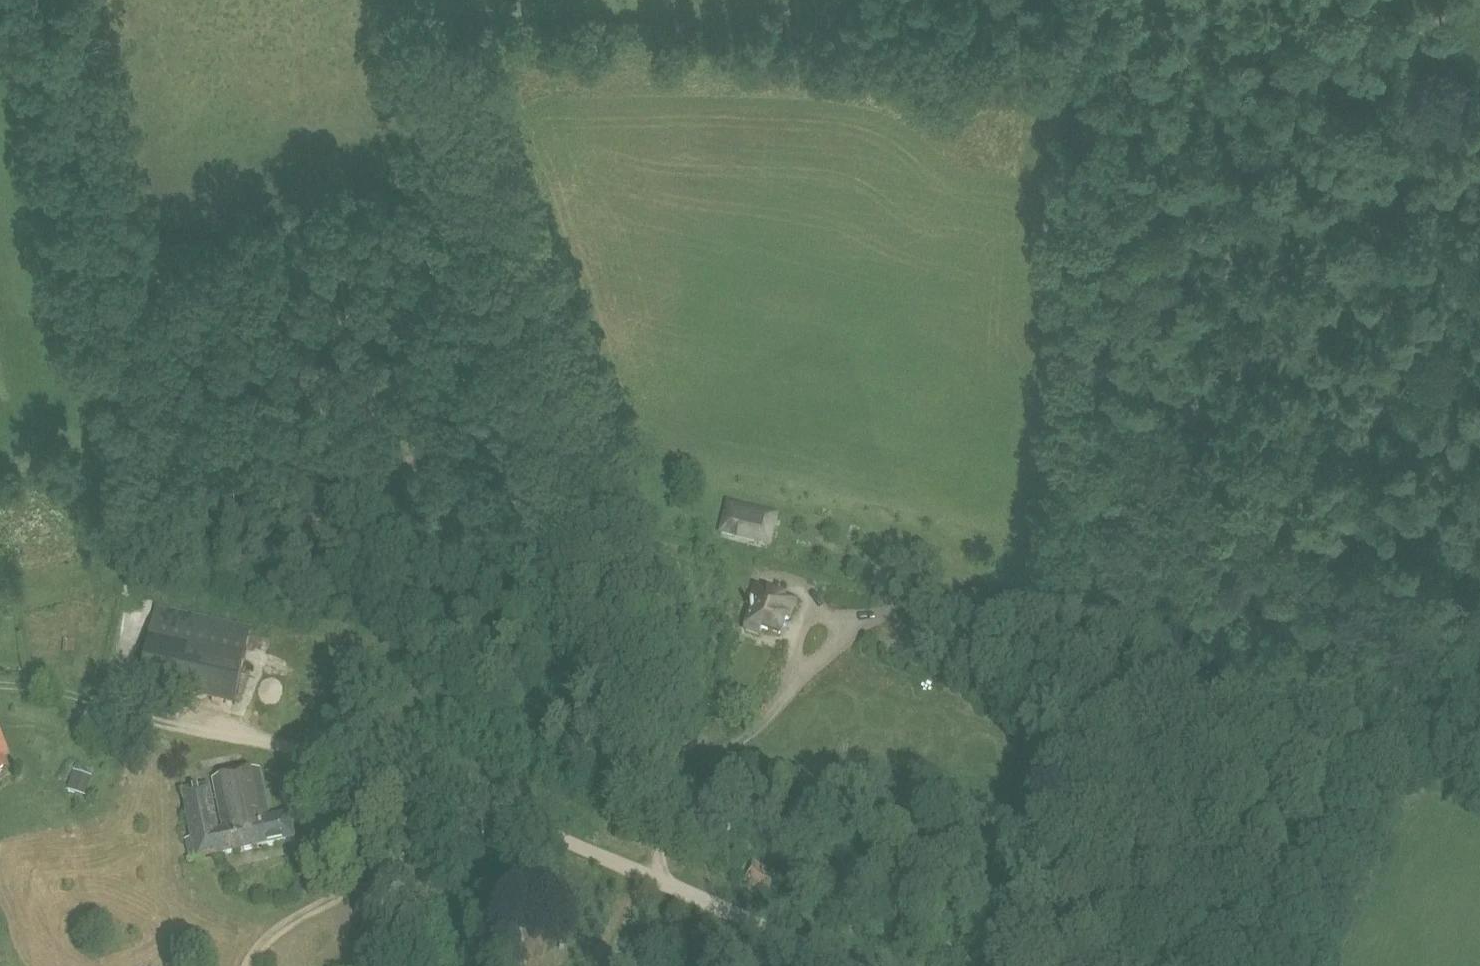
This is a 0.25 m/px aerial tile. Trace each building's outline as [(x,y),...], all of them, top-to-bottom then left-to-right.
[(779,513),(726,500),(718,533),(771,546),(779,513)] [(755,609),(746,631),(761,636),(763,630),(781,637),(787,621),(791,623),(798,603),(759,588),(751,608),(755,609)] [(252,630),(158,610),(142,681),(237,702),(252,630)] [(194,839),(187,841),(191,860),(199,859),(199,862),(297,841),(292,815),(272,819),(261,770),(214,781),(224,828),(220,829),(210,787),(184,793),(194,839)] [(67,791),(86,797),(92,778),(74,772),(67,791)]
